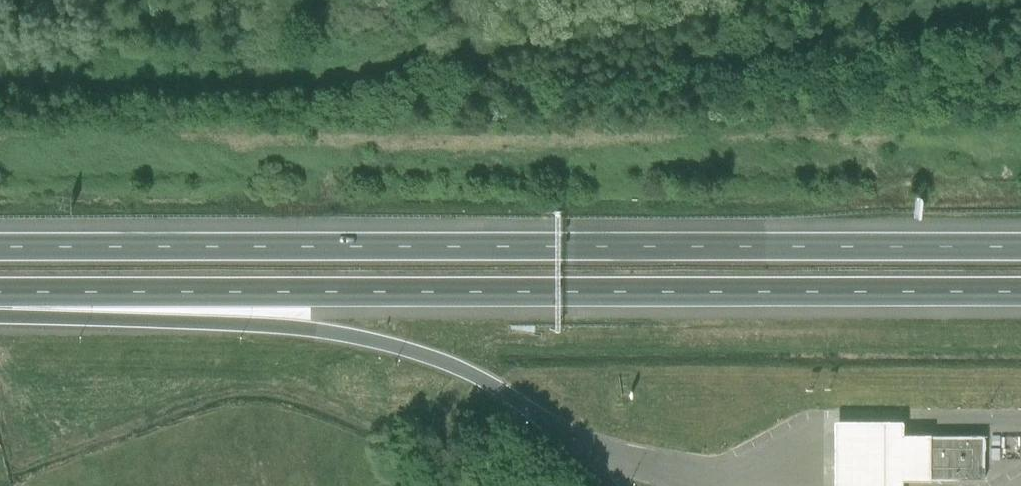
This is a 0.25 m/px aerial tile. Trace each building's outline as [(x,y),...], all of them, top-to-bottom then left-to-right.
[(926,435),(916,435),(903,435),(903,425),(835,425),(835,455),(835,485),(903,485),(903,480),(926,480),(926,435)] [(983,435),(926,435),(926,480),(983,480),(983,435)]
